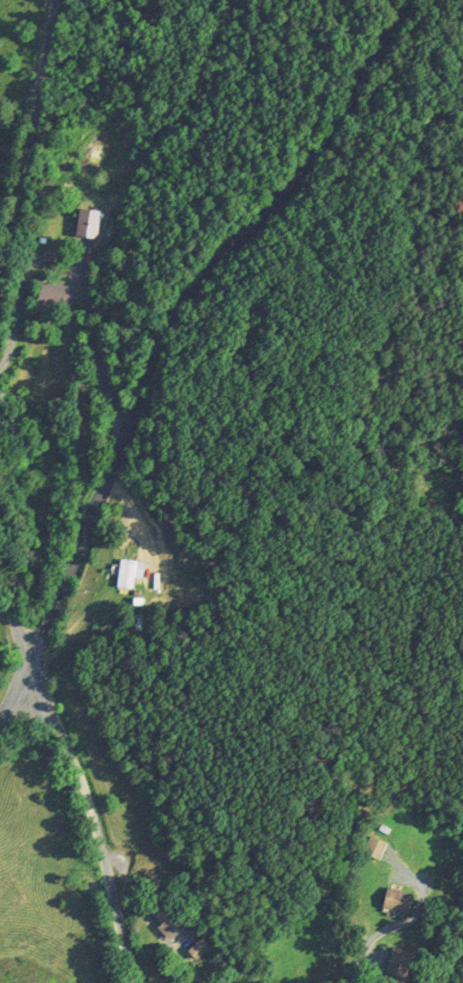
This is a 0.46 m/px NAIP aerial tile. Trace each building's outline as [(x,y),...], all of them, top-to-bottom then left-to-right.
[(77,235),(96,238),(101,210),(82,207),(77,235)] [(71,307),(73,285),(41,282),(39,310),(52,311),(52,305),(71,307)] [(137,559),(121,558),(119,587),(135,588),(137,559)] [(389,843),(373,835),(365,852),(381,860),(389,843)] [(385,907),(413,913),(417,892),(389,887),(385,907)] [(149,910),(172,938),(196,919),(173,891),(149,910)] [(199,959),(211,948),(203,938),(190,949),(199,959)] [(408,978),(415,951),(395,946),(388,972),(408,978)]
